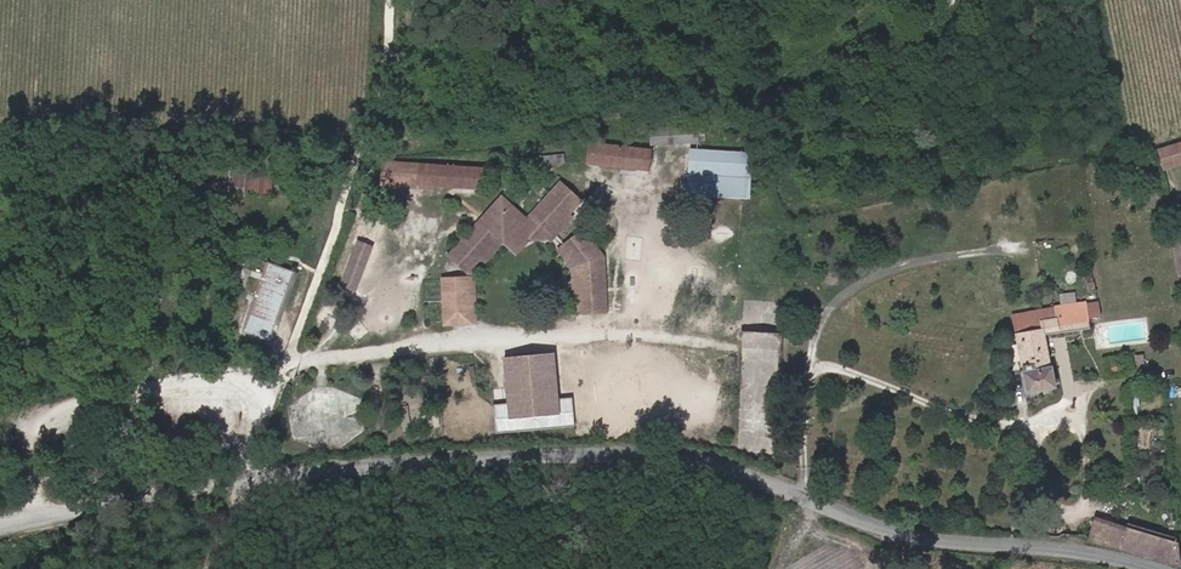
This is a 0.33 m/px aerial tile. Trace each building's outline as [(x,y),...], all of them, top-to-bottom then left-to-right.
[(655,147),(595,142),(593,161),(654,166),(655,147)] [(1158,151),(1163,170),(1180,164),(1175,145),(1158,151)] [(694,149),(692,169),(756,174),(757,154),(694,149)] [(398,177),(400,159),(389,158),(387,176),(398,177)] [(487,164),(400,159),(398,177),(436,179),(486,182),(487,164)] [(201,187),(271,192),(273,168),(203,164),(201,187)] [(754,195),(756,174),(692,169),(690,189),(754,195)] [(567,179),(537,211),(541,215),(556,228),(571,213),(586,197),(567,179)] [(507,192),(501,199),(504,202),(514,211),(521,204),(507,192)] [(474,266),(474,273),(476,316),(482,316),(481,266),(507,238),(530,237),(546,235),(560,233),(575,217),(571,213),(556,228),(541,215),(537,211),(533,215),(521,204),(514,211),(504,202),(501,199),(485,216),(502,233),(504,235),(474,266)] [(1041,215),(1028,217),(1031,233),(1043,232),(1041,215)] [(455,247),(474,266),(504,235),(502,233),(485,216),(455,247)] [(582,262),(583,308),(609,308),(607,252),(588,227),(568,242),(582,262)] [(1180,243),(1180,234),(1170,236),(1171,244),(1180,243)] [(344,277),(358,283),(375,241),(362,235),(344,277)] [(577,264),(577,308),(583,308),(582,262),(568,242),(563,245),(577,264)] [(1171,244),(1177,280),(1180,279),(1180,243),(1171,244)] [(248,325),(273,335),(298,266),(274,256),(248,325)] [(247,259),(240,257),(233,275),(240,277),(247,259)] [(450,317),(476,316),(474,273),(449,273),(450,317)] [(1086,299),(1014,313),(1028,388),(1056,383),(1046,334),(1091,326),(1089,316),(1101,313),(1098,299),(1086,301),(1086,299)] [(744,329),(743,344),(780,347),(781,332),(744,329)] [(1016,343),(1010,345),(1013,360),(1019,359),(1016,343)] [(558,348),(509,352),(512,398),(497,399),(499,427),(578,422),(576,393),(561,394),(558,348)] [(353,412),(354,394),(309,391),(308,409),(353,412)] [(1096,536),(1105,538),(1110,520),(1101,517),(1096,536)] [(1115,540),(1119,524),(1110,520),(1105,538),(1115,540)] [(1115,540),(1124,543),(1128,527),(1119,524),(1115,540)] [(1128,527),(1124,543),(1180,560),(1180,551),(1179,540),(1129,525),(1128,527)]
